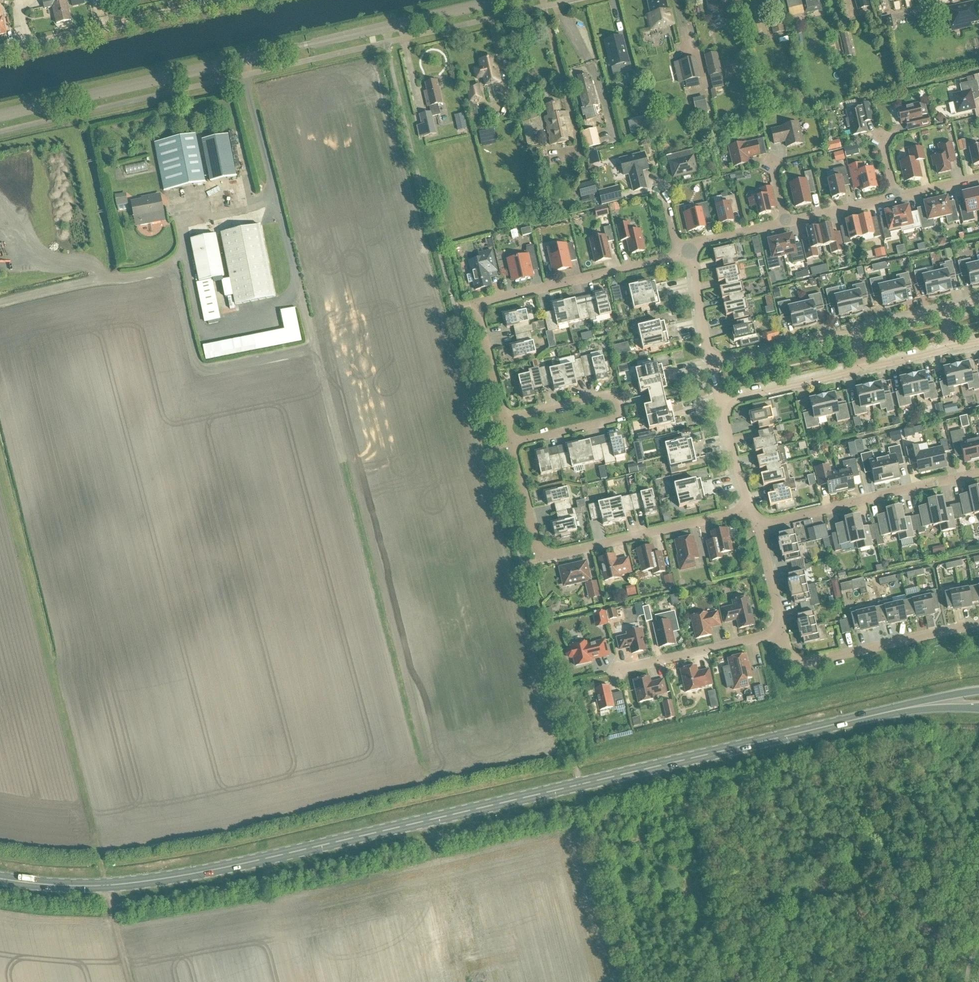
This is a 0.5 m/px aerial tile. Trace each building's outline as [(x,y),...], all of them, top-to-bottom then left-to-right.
[(44,10),(53,8),(57,25),(71,21),(66,0),(45,0),(42,1),(44,10)] [(648,16),(651,32),(675,26),(672,11),(668,12),(665,0),(662,0),(647,3),(650,15),(648,16)] [(706,0),(711,23),(725,20),(721,0),(708,0),(706,0)] [(788,9),(802,5),(804,15),(822,11),(819,0),(807,0),(801,1),(801,0),(786,0),(788,9)] [(858,10),(868,7),(866,0),(855,0),(858,10)] [(951,20),(953,28),(978,22),(978,21),(975,3),(960,6),(963,18),(951,20)] [(888,17),(878,19),(881,31),(891,29),(888,17)] [(771,21),(774,34),(784,32),(782,19),(771,21)] [(840,33),(846,57),(852,55),(846,32),(840,33)] [(887,44),(885,34),(876,36),(878,45),(887,44)] [(621,38),(605,42),(612,67),(610,67),(613,77),(631,72),(629,63),(627,63),(621,38)] [(757,61),(755,50),(748,52),(750,62),(757,61)] [(705,57),(709,77),(712,89),(723,87),(716,55),(705,57)] [(500,83),(496,64),(493,65),(491,59),(479,61),(481,69),(474,70),(476,80),(483,78),(485,87),(487,86),(493,85),(500,83)] [(679,63),(684,83),(699,80),(694,59),(679,63)] [(583,109),(581,110),(583,117),(585,116),(586,122),(593,120),(592,118),(595,117),(592,107),(598,105),(591,81),(588,82),(587,75),(577,78),(580,89),(578,90),(583,109)] [(425,84),(427,93),(424,94),(427,108),(430,108),(431,113),(419,116),(425,137),(436,135),(432,117),(440,115),(438,106),(442,105),(437,81),(425,84)] [(972,100),(978,98),(978,94),(978,93),(976,82),(968,84),(959,85),(961,95),(953,97),(954,104),(948,105),(951,115),(956,113),(957,114),(974,110),(972,100)] [(482,100),(479,86),(467,88),(470,102),(482,100)] [(777,104),(776,96),(762,100),(763,107),(777,104)] [(692,103),(695,115),(706,112),(703,100),(692,103)] [(570,132),(572,132),(567,112),(560,114),(557,103),(545,106),(548,117),(545,117),(551,145),(572,140),(570,132)] [(863,118),(871,116),(868,104),(860,106),(861,108),(846,111),(848,120),(846,120),(847,128),(850,128),(852,137),(867,133),(863,118)] [(906,124),(907,132),(929,127),(927,117),(921,118),(918,105),(897,109),(901,125),(906,124)] [(466,130),(462,114),(454,116),(458,132),(466,130)] [(945,120),(939,115),(935,119),(942,124),(945,120)] [(649,117),(636,121),(640,134),(652,131),(649,117)] [(534,141),(530,122),(522,124),(526,143),(534,141)] [(774,145),(785,142),(787,148),(802,145),(798,124),(782,127),(782,128),(771,131),(774,145)] [(582,133),(586,149),(598,146),(594,130),(582,133)] [(155,144),(165,191),(204,183),(195,136),(155,144)] [(202,141),(210,182),(236,177),(228,136),(202,141)] [(957,142),(960,152),(967,150),(965,140),(957,142)] [(747,159),(759,156),(756,142),(744,145),(744,144),(728,148),(733,168),(749,164),(747,159)] [(836,150),(835,142),(827,144),(829,152),(836,150)] [(941,156),(932,158),(934,167),(936,166),(938,175),(950,172),(948,164),(955,163),(951,143),(938,146),(941,156)] [(973,166),(978,165),(978,146),(969,149),(973,166)] [(900,163),(905,182),(921,179),(917,162),(924,160),(921,148),(909,151),(910,158),(909,161),(900,163)] [(692,151),(693,151),(693,150),(666,157),(666,158),(668,157),(673,177),(674,178),(683,176),(683,178),(690,176),(690,174),(697,173),(692,151)] [(596,152),(587,154),(590,165),(599,163),(596,152)] [(640,172),(648,170),(644,154),(620,160),(624,176),(629,175),(633,192),(646,189),(643,175),(641,176),(640,172)] [(861,188),(862,192),(876,189),(871,170),(862,172),(860,164),(850,167),(855,189),(861,188)] [(841,182),(848,180),(845,168),(833,170),(835,179),(828,181),(832,199),(834,199),(835,200),(836,200),(837,200),(838,200),(838,199),(839,199),(839,198),(845,196),(841,182)] [(790,184),(795,208),(811,204),(807,189),(814,187),(811,172),(804,173),(805,180),(790,184)] [(578,188),(581,199),(597,194),(594,184),(578,188)] [(618,187),(598,193),(602,206),(621,201),(618,187)] [(770,210),(775,208),(771,188),(760,190),(761,197),(749,200),(750,208),(756,207),(759,216),(771,213),(770,210)] [(978,212),(974,192),(969,193),(969,191),(963,193),(963,194),(962,195),(965,207),(959,208),(963,223),(974,221),(972,213),(978,212)] [(128,205),(126,194),(115,196),(117,207),(128,205)] [(135,202),(138,218),(139,218),(141,226),(153,224),(151,216),(161,214),(158,196),(142,199),(142,201),(135,202)] [(716,207),(720,225),(733,222),(730,211),(737,209),(734,196),(721,199),(723,205),(716,207)] [(937,200),(935,201),(939,219),(946,218),(947,225),(959,222),(956,211),(950,212),(947,198),(945,198),(943,197),(939,198),(937,200)] [(919,219),(921,228),(922,231),(935,228),(933,220),(939,219),(935,201),(933,201),(931,200),(927,201),(925,203),(923,203),(927,217),(919,219)] [(609,205),(611,213),(620,211),(618,204),(609,205)] [(693,207),(694,212),(684,214),(688,233),(704,229),(703,222),(705,222),(704,218),(710,216),(707,204),(693,207)] [(921,228),(919,219),(918,215),(910,216),(908,207),(896,210),(901,229),(901,231),(901,233),(913,230),(921,228)] [(901,229),(896,210),(884,213),(886,222),(881,223),(885,241),(891,239),(890,234),(901,231),(901,229)] [(869,216),(857,219),(862,238),(873,236),(874,239),(881,237),(877,222),(872,223),(870,222),(869,216)] [(862,238),(857,219),(845,221),(847,229),(846,231),(841,232),(844,245),(851,244),(850,241),(862,238)] [(627,241),(630,255),(645,252),(640,230),(631,232),(629,224),(616,227),(620,242),(627,241)] [(830,225),(818,228),(823,247),(829,246),(831,254),(843,252),(839,233),(833,235),(830,225)] [(221,234),(235,306),(274,298),(260,226),(221,234)] [(605,237),(590,241),(595,263),(611,260),(607,243),(614,242),(610,227),(603,229),(605,237)] [(523,230),(521,230),(522,237),(531,234),(530,228),(523,230)] [(823,247),(818,228),(806,231),(808,240),(802,242),(806,260),(818,258),(816,249),(823,247)] [(191,240),(199,283),(224,278),(215,235),(191,240)] [(782,238),(780,239),(784,257),(790,256),(792,265),(805,262),(801,248),(795,250),(791,236),(790,236),(787,235),(783,236),(782,238)] [(762,254),(758,238),(751,239),(755,256),(762,254)] [(784,257),(780,239),(778,239),(775,238),(771,239),(770,241),(768,241),(771,255),(765,257),(768,270),(780,268),(778,259),(784,257)] [(946,245),(944,239),(937,240),(939,247),(946,245)] [(571,269),(570,263),(576,261),(572,244),(565,245),(548,249),(553,273),(571,269)] [(507,260),(513,282),(533,278),(529,260),(536,258),(533,247),(526,249),(526,256),(507,260)] [(715,263),(722,262),(723,268),(738,265),(736,258),(737,258),(735,247),(713,252),(715,263)] [(874,251),(876,259),(886,257),(884,249),(874,251)] [(468,262),(471,275),(467,276),(468,284),(473,283),(475,291),(491,287),(488,274),(496,272),(492,252),(478,255),(479,259),(468,262)] [(978,264),(971,266),(970,260),(958,263),(961,276),(968,274),(971,287),(972,289),(978,288),(978,269),(978,264)] [(941,273),(934,274),(940,298),(950,294),(950,292),(951,292),(948,279),(955,277),(951,262),(939,265),(941,273)] [(724,282),(726,287),(726,288),(740,284),(739,278),(740,278),(737,267),(715,272),(718,283),(724,282)] [(940,298),(934,274),(927,276),(926,270),(914,273),(917,286),(924,284),(927,297),(928,297),(928,299),(940,298)] [(776,284),(773,273),(767,274),(770,285),(776,284)] [(897,283),(890,284),(896,308),(907,304),(906,302),(907,302),(904,289),(911,287),(908,274),(896,277),(897,283)] [(896,308),(890,284),(883,286),(882,278),(869,281),(873,296),(880,295),(883,307),(884,307),(884,309),(896,308)] [(628,288),(631,299),(653,294),(651,288),(656,287),(655,282),(643,285),(643,281),(635,283),(635,286),(628,288)] [(728,299),(730,304),(730,305),(744,301),(743,295),(744,295),(741,284),(740,284),(726,288),(726,287),(719,289),(722,300),(728,299)] [(853,293),(847,295),(846,295),(852,318),(863,314),(862,312),(863,312),(860,299),(867,297),(864,284),(852,287),(853,293)] [(846,295),(847,295),(845,287),(825,291),(829,306),(836,305),(839,317),(840,317),(840,319),(852,318),(846,295)] [(596,302),(586,305),(590,320),(590,323),(596,322),(596,319),(611,315),(606,293),(594,296),(596,302)] [(653,294),(631,299),(633,311),(641,309),(641,313),(650,311),(649,307),(660,305),(659,299),(654,301),(653,294)] [(809,303),(800,305),(806,329),(816,325),(816,323),(817,323),(814,310),(823,308),(820,294),(808,297),(809,303)] [(575,300),(564,303),(569,325),(590,320),(586,305),(576,307),(575,300)] [(730,304),(723,306),(726,317),(732,316),(734,322),(753,318),(751,311),(748,312),(745,301),(744,301),(730,305),(730,304)] [(806,329),(800,305),(791,307),(789,301),(777,304),(780,318),(790,315),(793,328),(794,328),(794,330),(806,329)] [(569,325),(564,303),(552,306),(554,312),(544,314),(548,333),(558,331),(557,327),(569,325)] [(203,343),(206,357),(302,341),(296,306),(281,309),(284,329),(203,343)] [(513,327),(515,337),(534,332),(532,326),(529,327),(526,312),(520,313),(519,309),(509,312),(510,315),(504,317),(507,328),(513,327)] [(533,322),(535,330),(546,327),(544,319),(533,322)] [(731,331),(734,343),(740,341),(742,348),(759,344),(757,337),(756,337),(753,326),(752,327),(750,320),(736,324),(738,330),(731,331)] [(637,328),(640,339),(662,334),(660,328),(665,327),(664,322),(653,324),(652,321),(644,323),(645,326),(637,328)] [(534,332),(515,337),(518,346),(511,348),(514,360),(536,355),(531,333),(534,333),(534,332)] [(662,334),(640,339),(643,351),(650,349),(651,353),(659,351),(658,347),(669,345),(668,339),(663,340),(662,334)] [(616,355),(632,351),(629,340),(613,344),(616,355)] [(580,359),(581,360),(585,378),(595,376),(596,383),(608,380),(607,374),(610,374),(608,363),(604,364),(603,358),(592,361),(591,356),(580,359)] [(539,370),(537,360),(532,361),(534,369),(528,371),(529,375),(518,378),(519,383),(516,384),(518,395),(522,394),(523,400),(535,397),(533,390),(543,388),(539,370)] [(575,364),(560,368),(565,390),(577,387),(575,381),(585,378),(581,360),(575,362),(575,364)] [(955,363),(960,386),(967,385),(968,391),(973,390),(974,392),(978,390),(978,381),(977,375),(970,376),(967,364),(966,362),(955,363)] [(960,386),(955,363),(944,367),(944,369),(943,369),(946,382),(939,384),(943,399),(950,397),(950,395),(955,394),(953,388),(960,386)] [(629,364),(617,367),(619,374),(630,372),(629,364)] [(635,371),(638,383),(659,378),(658,371),(663,370),(662,365),(650,368),(649,364),(641,366),(642,370),(635,371)] [(545,368),(539,370),(543,388),(553,386),(554,392),(565,390),(560,368),(545,371),(545,368)] [(922,372),(911,373),(916,397),(923,395),(924,401),(929,400),(930,402),(937,400),(934,385),(927,386),(924,374),(923,374),(922,372)] [(916,397),(911,373),(900,377),(900,379),(902,392),(895,394),(899,409),(911,406),(909,398),(916,397)] [(659,378),(638,383),(640,394),(647,392),(649,399),(664,396),(664,395),(662,389),(667,388),(666,383),(661,384),(659,378)] [(878,382),(867,383),(872,407),(879,405),(881,411),(886,410),(887,414),(894,412),(890,395),(883,397),(880,384),(879,384),(878,382)] [(872,407),(867,383),(856,387),(857,389),(856,389),(859,402),(852,404),(855,417),(867,414),(865,408),(872,407)] [(832,393),(821,394),(826,417),(835,415),(837,423),(849,420),(846,405),(836,407),(833,395),(832,393)] [(826,417),(821,394),(810,398),(810,400),(809,400),(812,413),(803,415),(806,430),(818,427),(817,419),(826,417)] [(651,406),(643,408),(646,419),(668,414),(667,408),(671,407),(670,402),(665,403),(664,396),(649,399),(651,406)] [(748,414),(751,425),(757,424),(759,430),(773,427),(772,421),(773,420),(770,410),(772,409),(770,402),(753,406),(755,413),(748,414)] [(941,405),(935,406),(937,415),(943,414),(941,405)] [(668,414),(646,419),(649,431),(656,429),(657,433),(665,431),(664,427),(675,425),(674,419),(669,420),(668,414)] [(961,417),(963,426),(970,424),(967,415),(961,417)] [(913,429),(903,431),(905,439),(915,436),(914,435),(913,429)] [(755,453),(762,452),(762,451),(776,448),(777,448),(775,437),(773,437),(772,431),(758,434),(759,440),(753,442),(755,453)] [(978,461),(973,441),(965,443),(962,431),(950,434),(954,452),(961,450),(964,464),(978,461)] [(889,434),(891,443),(901,440),(899,432),(889,434)] [(610,444),(601,446),(604,461),(605,466),(615,463),(614,459),(626,456),(624,451),(628,450),(625,439),(622,440),(621,435),(609,437),(610,444)] [(665,446),(667,457),(689,452),(688,446),(692,445),(691,440),(680,442),(679,436),(660,440),(662,447),(665,446)] [(849,440),(851,454),(872,451),(871,438),(849,440)] [(941,448),(928,451),(932,471),(946,468),(943,454),(949,452),(946,440),(940,442),(941,448)] [(589,442),(578,444),(583,466),(604,461),(601,446),(591,448),(589,442)] [(568,453),(558,456),(562,471),(574,468),(575,472),(576,473),(584,472),(583,466),(578,444),(567,447),(568,453)] [(890,457),(882,459),(887,481),(900,478),(897,464),(903,463),(900,447),(888,449),(890,457)] [(759,470),(766,468),(780,465),(781,465),(778,454),(777,454),(776,448),(762,451),(762,452),(763,457),(757,459),(759,470)] [(932,471),(928,451),(915,454),(913,448),(907,449),(910,461),(916,460),(919,474),(932,471)] [(562,471),(558,456),(549,458),(547,451),(536,454),(537,460),(533,461),(536,471),(539,470),(541,476),(562,471)] [(689,452),(667,457),(671,475),(687,472),(685,465),(696,462),(695,457),(691,458),(689,452)] [(887,481),(882,459),(874,461),(872,453),(861,456),(864,472),(871,470),(874,484),(887,481)] [(844,471),(837,472),(842,492),(847,491),(848,493),(854,491),(853,490),(855,489),(852,477),(858,475),(855,460),(842,463),(844,471)] [(628,467),(630,474),(639,472),(637,464),(628,467)] [(647,471),(645,465),(638,466),(640,473),(647,471)] [(784,482),(785,485),(795,483),(794,479),(790,480),(786,465),(780,467),(780,465),(766,468),(767,474),(761,476),(763,487),(784,482)] [(842,492),(837,472),(830,474),(828,466),(815,469),(819,487),(827,485),(829,495),(830,495),(830,496),(836,495),(836,494),(842,492)] [(807,477),(809,486),(815,485),(813,475),(807,477)] [(674,486),(676,497),(698,492),(697,486),(702,485),(700,479),(689,482),(688,478),(681,480),(680,478),(676,479),(677,485),(674,486)] [(795,483),(785,485),(772,488),(774,494),(767,496),(770,507),(776,506),(778,512),(795,508),(793,501),(792,501),(789,491),(796,490),(795,483)] [(554,504),(556,514),(572,510),(567,489),(545,494),(548,506),(554,504)] [(955,505),(959,520),(965,519),(964,516),(974,514),(974,515),(978,514),(978,504),(976,489),(969,491),(970,495),(960,497),(962,504),(955,505)] [(652,492),(630,496),(634,512),(644,510),(645,516),(657,513),(652,492)] [(698,492),(676,497),(679,508),(686,507),(687,510),(695,508),(694,505),(706,502),(704,497),(700,498),(698,492)] [(630,496),(609,501),(614,523),(626,521),(624,514),(634,512),(630,496)] [(942,499),(935,501),(940,526),(941,533),(954,530),(953,521),(959,520),(955,505),(949,507),(950,511),(945,512),(942,499)] [(584,501),(576,502),(577,509),(585,507),(584,501)] [(614,523),(609,501),(588,506),(591,522),(601,519),(603,526),(614,523)] [(915,517),(918,532),(918,535),(925,533),(923,528),(933,526),(933,527),(940,526),(935,501),(928,502),(929,507),(919,509),(921,516),(915,517)] [(900,508),(893,510),(899,534),(898,534),(900,541),(913,539),(912,533),(918,532),(915,517),(908,518),(909,520),(903,521),(900,508)] [(577,532),(574,520),(577,520),(575,510),(572,510),(556,514),(558,524),(552,525),(555,537),(560,536),(561,539),(572,537),(571,533),(577,532)] [(879,525),(873,526),(876,541),(877,546),(884,545),(882,537),(891,535),(892,536),(898,534),(899,534),(893,510),(886,511),(887,516),(878,518),(879,525)] [(859,517),(852,518),(857,543),(858,550),(871,548),(870,542),(876,541),(873,526),(867,527),(867,529),(862,530),(859,517)] [(857,543),(852,518),(845,520),(846,524),(836,527),(837,534),(831,535),(835,552),(841,551),(840,546),(850,544),(850,545),(857,543)] [(813,528),(816,541),(828,538),(825,525),(813,528)] [(711,533),(713,541),(706,543),(710,561),(723,558),(722,554),(732,552),(727,530),(711,533)] [(778,541),(780,550),(797,546),(794,531),(778,535),(779,541),(778,541)] [(694,560),(699,559),(697,550),(695,551),(692,538),(690,538),(688,537),(685,538),(683,540),(676,541),(681,562),(679,563),(680,571),(695,568),(694,560)] [(790,563),(792,569),(805,565),(803,559),(801,560),(797,546),(780,550),(782,559),(784,558),(785,564),(790,563)] [(652,570),(653,575),(666,572),(661,553),(654,555),(653,547),(637,550),(642,572),(652,570)] [(602,570),(601,572),(601,576),(603,577),(604,582),(620,578),(619,576),(631,573),(628,559),(616,562),(615,556),(599,559),(602,570)] [(563,581),(562,583),(563,585),(564,586),(566,587),(568,587),(570,585),(590,581),(585,563),(584,564),(583,563),(579,564),(578,565),(568,567),(567,567),(562,568),(562,569),(560,569),(563,581)] [(787,582),(789,591),(807,586),(804,573),(806,572),(806,570),(805,565),(792,569),(793,575),(788,576),(789,581),(787,582)] [(672,575),(664,577),(667,588),(674,587),(672,575)] [(586,585),(590,599),(599,597),(596,583),(586,585)] [(801,609),(814,606),(819,605),(815,585),(807,586),(789,591),(791,599),(793,599),(794,605),(800,603),(801,609)] [(626,588),(628,599),(637,597),(634,586),(626,588)] [(973,588),(959,591),(962,609),(968,608),(968,606),(976,604),(973,588)] [(934,591),(920,594),(925,617),(931,616),(931,613),(939,611),(934,591)] [(962,609),(959,591),(944,593),(947,610),(955,608),(956,611),(962,609)] [(905,597),(906,602),(907,602),(910,618),(918,616),(919,619),(925,617),(920,594),(905,597)] [(721,609),(725,623),(736,621),(738,630),(754,626),(748,598),(732,602),(733,607),(721,609)] [(877,604),(878,608),(879,608),(882,624),(890,622),(891,625),(897,624),(893,605),(892,600),(877,604)] [(907,602),(906,602),(893,605),(897,624),(903,622),(903,620),(910,618),(907,602)] [(796,622),(799,631),(816,627),(813,613),(816,613),(814,606),(801,609),(802,615),(797,616),(798,622),(796,622)] [(642,608),(646,623),(652,621),(649,607),(642,608)] [(865,612),(865,611),(864,607),(849,610),(854,631),(862,629),(863,632),(869,630),(865,612)] [(879,608),(878,608),(865,611),(865,612),(869,630),(875,629),(875,626),(882,624),(879,608)] [(606,612),(608,620),(616,618),(614,610),(606,612)] [(679,632),(674,612),(655,617),(657,624),(653,625),(659,648),(675,644),(672,633),(679,632)] [(593,615),(596,628),(606,625),(603,613),(593,615)] [(709,628),(720,626),(717,613),(706,615),(706,614),(691,617),(696,639),(711,636),(709,628)] [(839,622),(842,635),(850,633),(847,620),(839,622)] [(816,627),(799,631),(801,640),(802,640),(804,645),(827,640),(824,625),(816,627)] [(617,639),(619,650),(630,648),(631,654),(646,651),(641,630),(627,634),(627,636),(617,639)] [(571,649),(570,649),(568,650),(567,651),(566,653),(566,655),(567,657),(569,658),(571,659),(573,659),(574,658),(575,667),(591,663),(590,660),(608,656),(604,641),(587,646),(586,643),(571,647),(571,649)] [(732,683),(733,691),(748,687),(747,680),(752,678),(749,668),(747,668),(744,656),(743,656),(741,655),(737,656),(736,657),(729,659),(734,682),(732,683)] [(680,670),(682,677),(685,693),(701,690),(701,689),(705,689),(705,687),(712,685),(709,670),(697,673),(696,667),(680,670)] [(654,700),(653,697),(666,694),(663,681),(650,683),(649,678),(633,681),(638,704),(654,700)] [(756,699),(765,697),(762,686),(753,688),(756,699)] [(594,690),(596,696),(599,711),(613,708),(614,711),(625,708),(621,693),(611,695),(609,687),(594,690)] [(663,703),(667,719),(675,717),(671,702),(663,703)]
